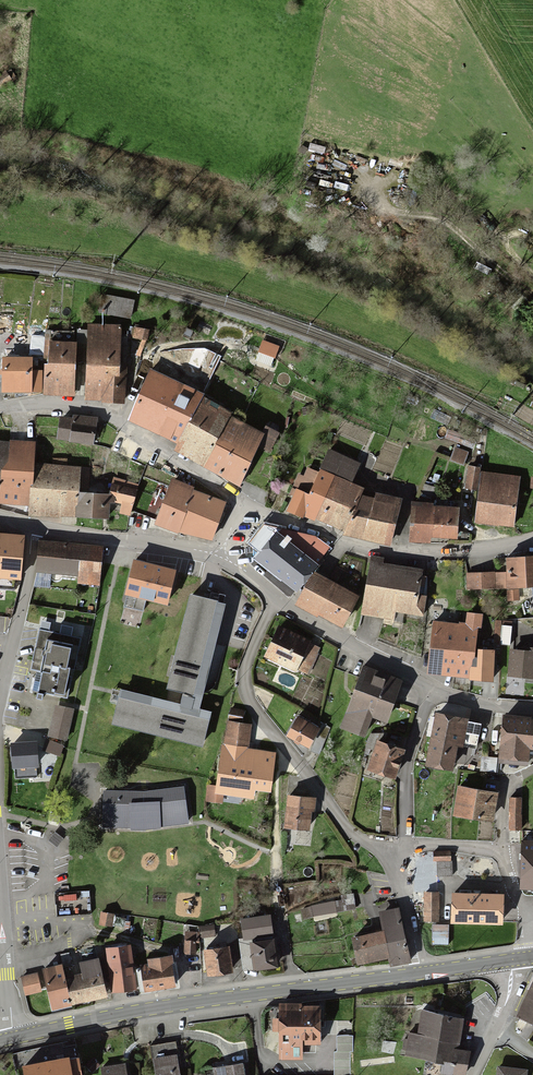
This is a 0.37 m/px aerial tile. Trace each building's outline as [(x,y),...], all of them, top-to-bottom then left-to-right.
[(131,303),(103,297),(100,312),(128,318),(131,303)] [(89,326),(85,398),(114,400),(118,328),(89,326)] [(4,393),(38,392),(44,393),(70,395),(73,334),(46,334),(43,372),(29,371),(30,362),(2,360),(4,393)] [(150,372),(127,420),(177,444),(200,400),(201,397),(150,372)] [(174,449),(203,466),(228,420),(230,415),(200,400),(177,444),(174,449)] [(203,466),(239,486),(260,436),(228,420),(203,466)] [(0,440),(0,503),(31,507),(34,463),(35,442),(0,440)] [(456,447),(452,457),(462,461),(466,451),(456,447)] [(296,487),(289,508),(388,541),(402,498),(373,488),(371,496),(358,492),(361,484),(350,480),(356,462),(324,451),(310,492),(296,487)] [(89,467),(34,463),(31,517),(108,519),(110,495),(87,492),(89,467)] [(467,467),(465,485),(475,487),(477,468),(467,467)] [(481,472),(476,518),(512,521),(517,475),(481,472)] [(223,500),(170,477),(154,515),(208,537),(223,500)] [(456,506),(413,501),(409,536),(425,537),(426,531),(453,534),(456,506)] [(314,559),(271,529),(254,554),(297,584),(314,559)] [(0,530),(0,575),(18,576),(22,532),(0,530)] [(101,544),(37,540),(35,569),(75,572),(74,581),(98,582),(101,544)] [(463,583),(532,583),(532,554),(505,554),(505,571),(463,571),(463,583)] [(176,570),(133,560),(124,595),(167,605),(176,570)] [(421,568),(370,560),(363,607),(414,614),(421,568)] [(311,568),(295,596),(339,621),(355,592),(311,568)] [(226,603),(190,594),(166,689),(202,698),(226,603)] [(428,620),(425,670),(492,675),(494,645),(478,644),(480,613),(460,611),(459,622),(428,620)] [(489,622),(487,637),(509,641),(512,625),(489,622)] [(279,624),(263,653),(294,671),(311,642),(279,624)] [(79,636),(38,627),(31,659),(41,661),(37,680),(62,686),(66,666),(73,668),(79,636)] [(509,672),(532,672),(532,647),(510,646),(509,672)] [(398,678),(361,664),(338,724),(361,732),(369,711),(383,717),(398,678)] [(211,712),(120,690),(112,724),(202,747),(211,712)] [(54,702),(46,732),(63,736),(71,707),(54,702)] [(434,710),(425,762),(452,767),(461,714),(434,710)] [(501,713),(496,757),(523,760),(525,743),(532,744),(532,716),(501,713)] [(315,726),(293,716),(285,735),(307,745),(315,726)] [(248,724),(226,721),(218,783),(266,789),(271,749),(245,746),(248,724)] [(377,735),(367,763),(392,772),(402,744),(377,735)] [(60,743),(47,740),(45,752),(57,755),(60,743)] [(34,741),(10,742),(11,763),(36,762),(34,741)] [(494,789),(455,783),(450,812),(490,818),(494,789)] [(182,785),(144,791),(143,823),(187,819),(182,785)] [(144,791),(102,789),(101,821),(143,823),(144,791)] [(310,792),(286,790),(284,823),(308,824),(310,792)] [(519,827),(520,796),(511,796),(509,827),(519,827)] [(520,883),(532,883),(532,838),(521,838),(520,883)] [(504,896),(452,893),(451,923),(503,925),(504,896)] [(382,927),(353,933),(358,959),(387,954),(389,963),(407,960),(397,905),(379,908),(382,927)] [(270,912),(240,915),(242,934),(272,931),(270,912)] [(194,936),(184,936),(184,951),(194,951),(194,936)] [(270,937),(249,939),(252,965),(273,963),(270,937)] [(227,940),(201,945),(206,970),(231,966),(227,940)] [(127,943),(103,947),(111,989),(135,985),(127,943)] [(148,964),(138,965),(140,986),(172,983),(169,953),(147,955),(148,964)] [(85,972),(69,975),(74,1000),(104,994),(96,957),(83,960),(85,972)] [(62,962),(42,966),(50,1007),(69,1003),(62,962)] [(35,972),(20,976),(25,994),(40,990),(35,972)] [(514,1015),(532,1024),(532,976),(532,975),(514,1015)] [(301,1004),(280,1004),(279,1060),(304,1060),(304,1045),(321,1045),(322,1006),(302,1006),(301,1004)] [(458,1046),(463,1014),(422,1008),(418,1032),(409,1031),(406,1050),(441,1055),(439,1067),(464,1071),(468,1048),(458,1046)] [(152,1046),(155,1074),(176,1074),(173,1044),(152,1046)] [(20,1060),(22,1074),(70,1074),(66,1052),(20,1060)] [(211,1065),(213,1074),(243,1074),(241,1060),(211,1065)] [(102,1067),(103,1074),(125,1074),(123,1063),(102,1067)] [(526,1067),(497,1064),(496,1074),(525,1074),(526,1067)]
